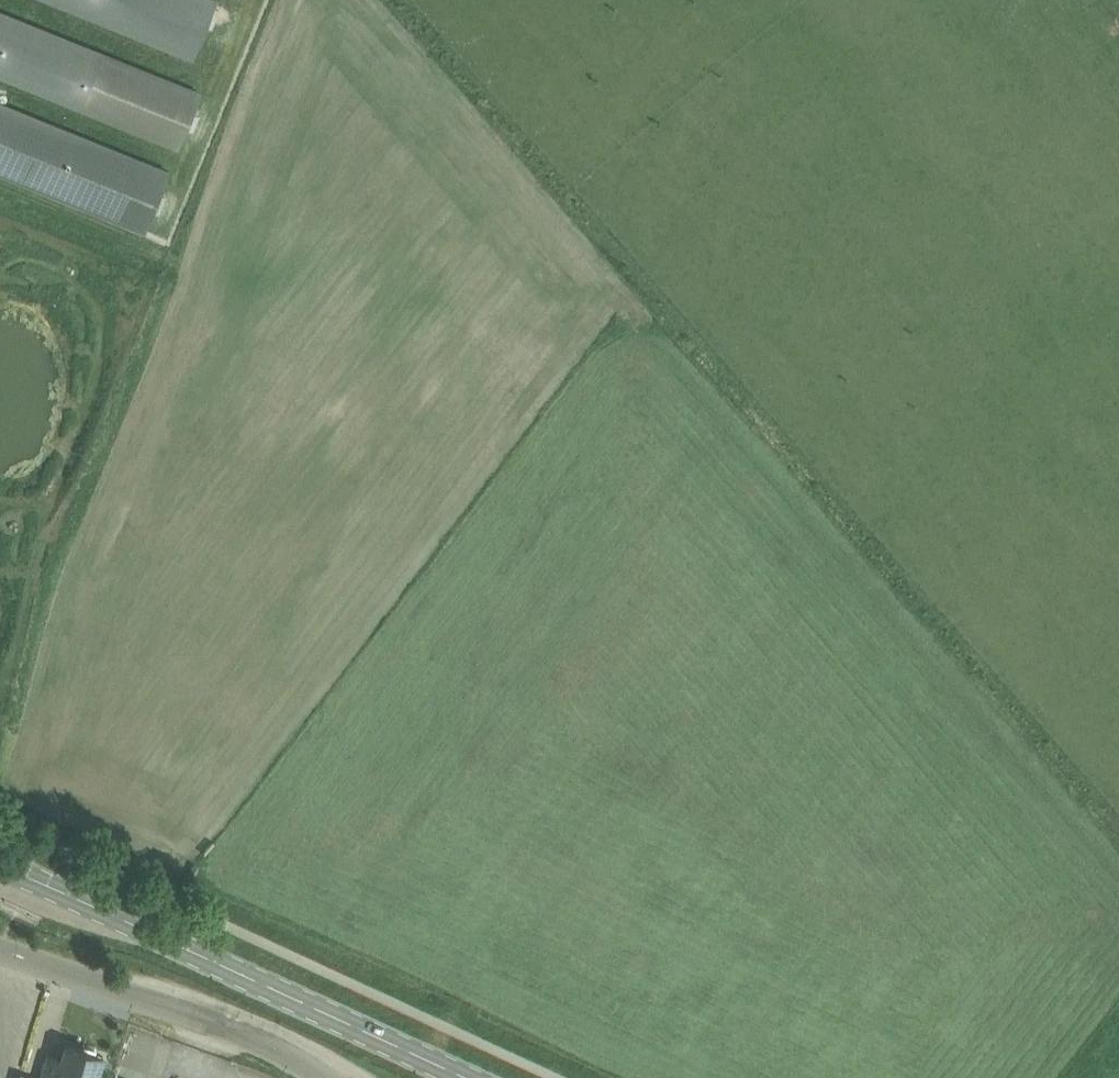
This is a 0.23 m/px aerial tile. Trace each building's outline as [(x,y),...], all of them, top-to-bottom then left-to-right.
[(193,60),(204,32),(206,26),(214,7),(217,0),(45,0),(193,60)] [(3,78),(16,83),(178,149),(187,127),(193,112),(193,111),(200,93),(182,86),(0,12),(0,77),(3,78)] [(101,214),(144,232),(153,210),(160,193),(170,169),(141,157),(4,101),(0,100),(0,173),(101,214)] [(97,1076),(103,1055),(66,1044),(61,1059),(48,1055),(41,1076),(41,1077),(96,1077),(97,1076)]
